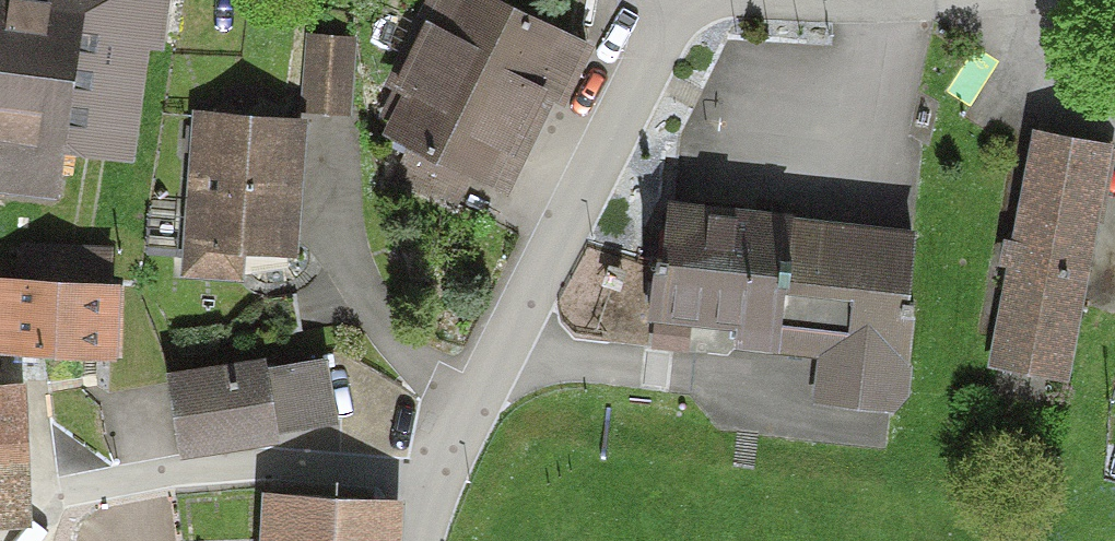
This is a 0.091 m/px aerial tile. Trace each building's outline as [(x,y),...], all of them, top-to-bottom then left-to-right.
[(61,209),(70,153),(131,162),(148,47),(163,49),(170,0),(0,0),(0,200),(61,209)] [(501,0),(428,0),(384,86),(403,96),(384,132),(410,145),(472,177),(506,194),(553,101),(562,105),(592,46),(501,0)] [(355,40),(304,37),(299,115),(351,118),(355,40)] [(307,120),(193,112),(181,280),(240,284),(242,254),(298,258),(307,120)] [(1108,147),(1028,132),(1007,242),(994,239),(976,335),(988,337),(981,374),(1061,390),(1108,147)] [(472,177),(410,145),(392,180),(454,212),(472,177)] [(911,235),(650,203),(634,332),(808,353),(802,402),(889,412),(911,235)] [(0,283),(0,358),(120,362),(122,286),(0,283)] [(268,359),(168,376),(182,459),(282,443),(280,434),(270,369),(268,359)] [(329,360),(270,369),(280,434),(339,424),(329,360)] [(0,387),(0,530),(29,529),(24,386),(0,387)] [(263,496),(261,540),(381,540),(382,502),(263,496)]
